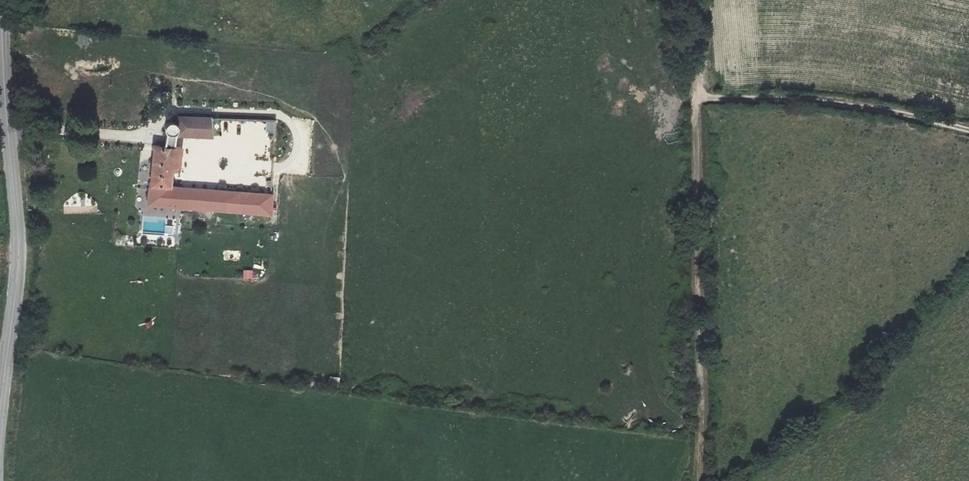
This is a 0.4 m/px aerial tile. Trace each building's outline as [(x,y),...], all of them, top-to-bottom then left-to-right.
[(152,145),(146,204),(159,205),(180,207),(182,188),(171,187),(172,170),(179,170),(179,148),(174,147),(176,135),(213,136),(209,116),(177,115),(176,125),(171,123),(168,123),(164,126),(163,131),(165,135),(164,147),(152,145)] [(182,188),(180,207),(240,211),(241,192),(182,188)] [(241,192),(240,211),(271,213),(272,195),(241,192)] [(159,205),(146,204),(145,213),(159,214),(159,205)] [(253,279),(252,269),(243,270),(244,280),(253,279)]
